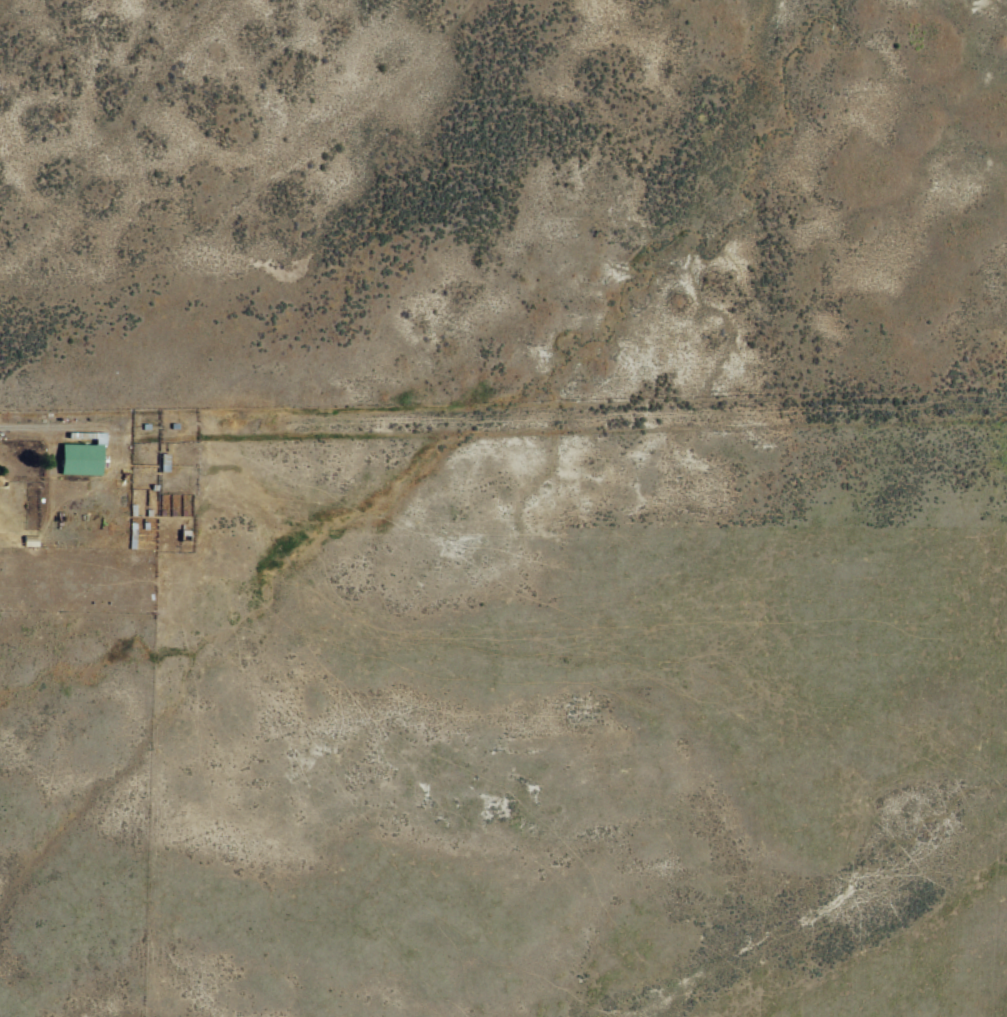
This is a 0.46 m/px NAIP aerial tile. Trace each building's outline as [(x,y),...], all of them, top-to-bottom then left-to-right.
[(59,475),(101,475),(102,433),(94,432),(94,445),(60,444),(59,475)]
